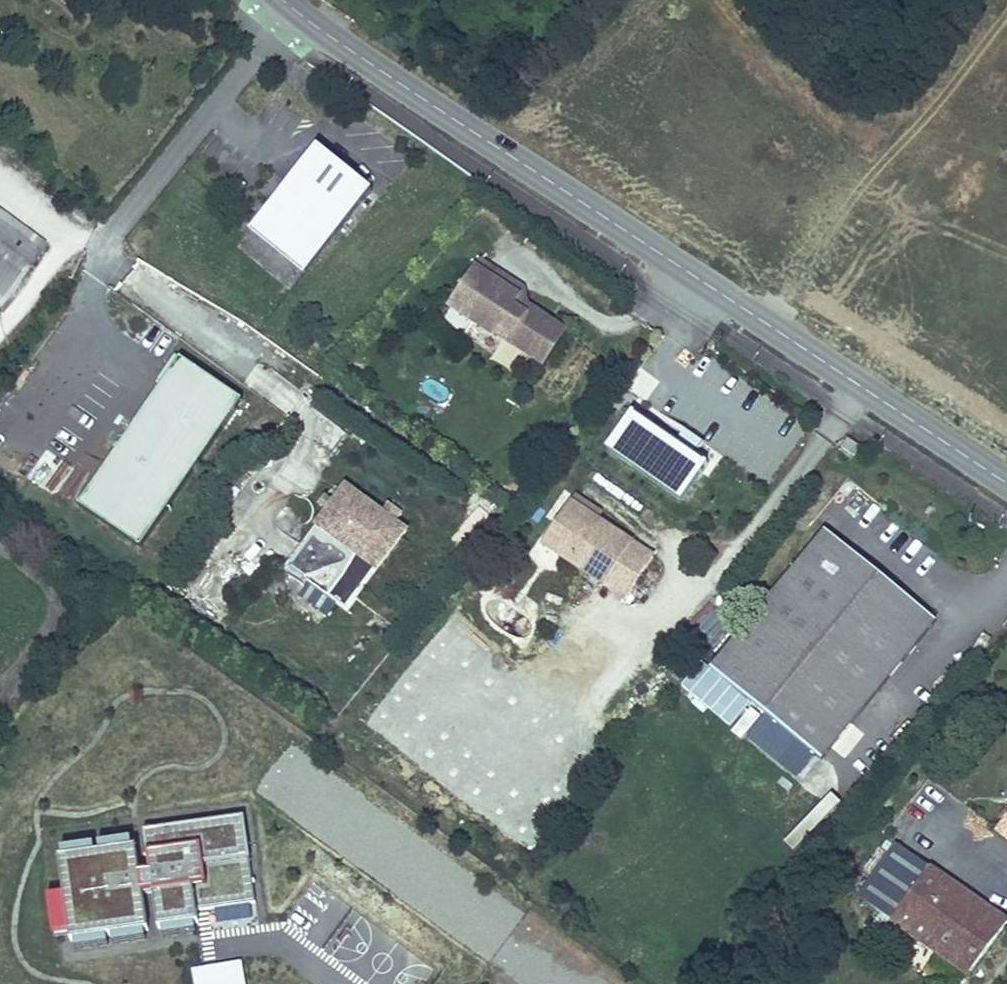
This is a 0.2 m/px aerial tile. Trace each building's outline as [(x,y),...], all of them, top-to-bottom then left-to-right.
[(305,273),(372,192),(317,146),(250,228),(305,273)] [(0,216),(0,306),(43,248),(0,216)] [(567,324),(549,313),(519,294),(521,291),(526,283),(484,256),(479,264),(454,303),(447,315),(523,366),(530,355),(540,353),(547,357),(567,324)] [(178,358),(78,505),(140,547),(239,400),(178,358)] [(632,412),(606,447),(682,501),(708,465),(632,412)] [(861,449),(848,440),(842,450),(855,458),(861,449)] [(76,470),(62,495),(76,502),(89,477),(76,470)] [(408,529),(346,485),(303,546),(322,560),(307,581),(314,586),(305,598),(331,616),(339,604),(349,611),(408,529)] [(604,510),(576,492),(571,501),(599,518),(604,510)] [(599,518),(571,501),(544,543),(607,583),(634,541),(599,518)] [(823,531),(711,667),(822,757),(934,622),(823,531)] [(628,596),(655,554),(634,541),(607,583),(628,596)] [(303,546),(288,567),(307,581),(322,560),(303,546)] [(244,816),(144,831),(150,872),(140,873),(136,847),(59,858),(64,894),(70,936),(71,941),(148,930),(143,894),(153,892),(158,929),(198,923),(197,912),(196,900),(207,899),(208,910),(255,903),(244,816)] [(996,833),(1006,841),(1006,817),(996,833)] [(860,900),(891,920),(928,868),(896,847),(860,900)] [(1002,920),(928,868),(891,920),(965,972),(1002,920)] [(64,894),(47,897),(54,938),(70,936),(64,894)] [(207,899),(196,900),(197,912),(203,911),(208,910),(207,899)] [(192,970),(194,983),(246,983),(242,961),(211,967),(192,970)]
